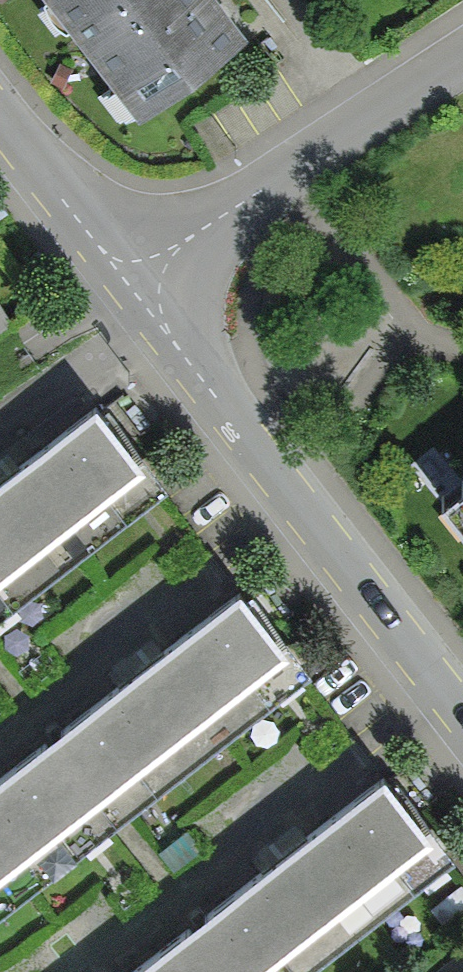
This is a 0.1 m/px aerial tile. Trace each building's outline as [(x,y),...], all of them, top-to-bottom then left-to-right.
[(196,0),(37,0),(127,118),(227,41),(196,0)] [(140,456),(90,393),(0,463),(0,565),(140,456)] [(433,494),(462,533),(462,470),(433,494)] [(282,642),(234,581),(154,642),(0,759),(0,857),(282,642)] [(427,827),(377,763),(291,830),(107,971),(240,971),(427,827)]
